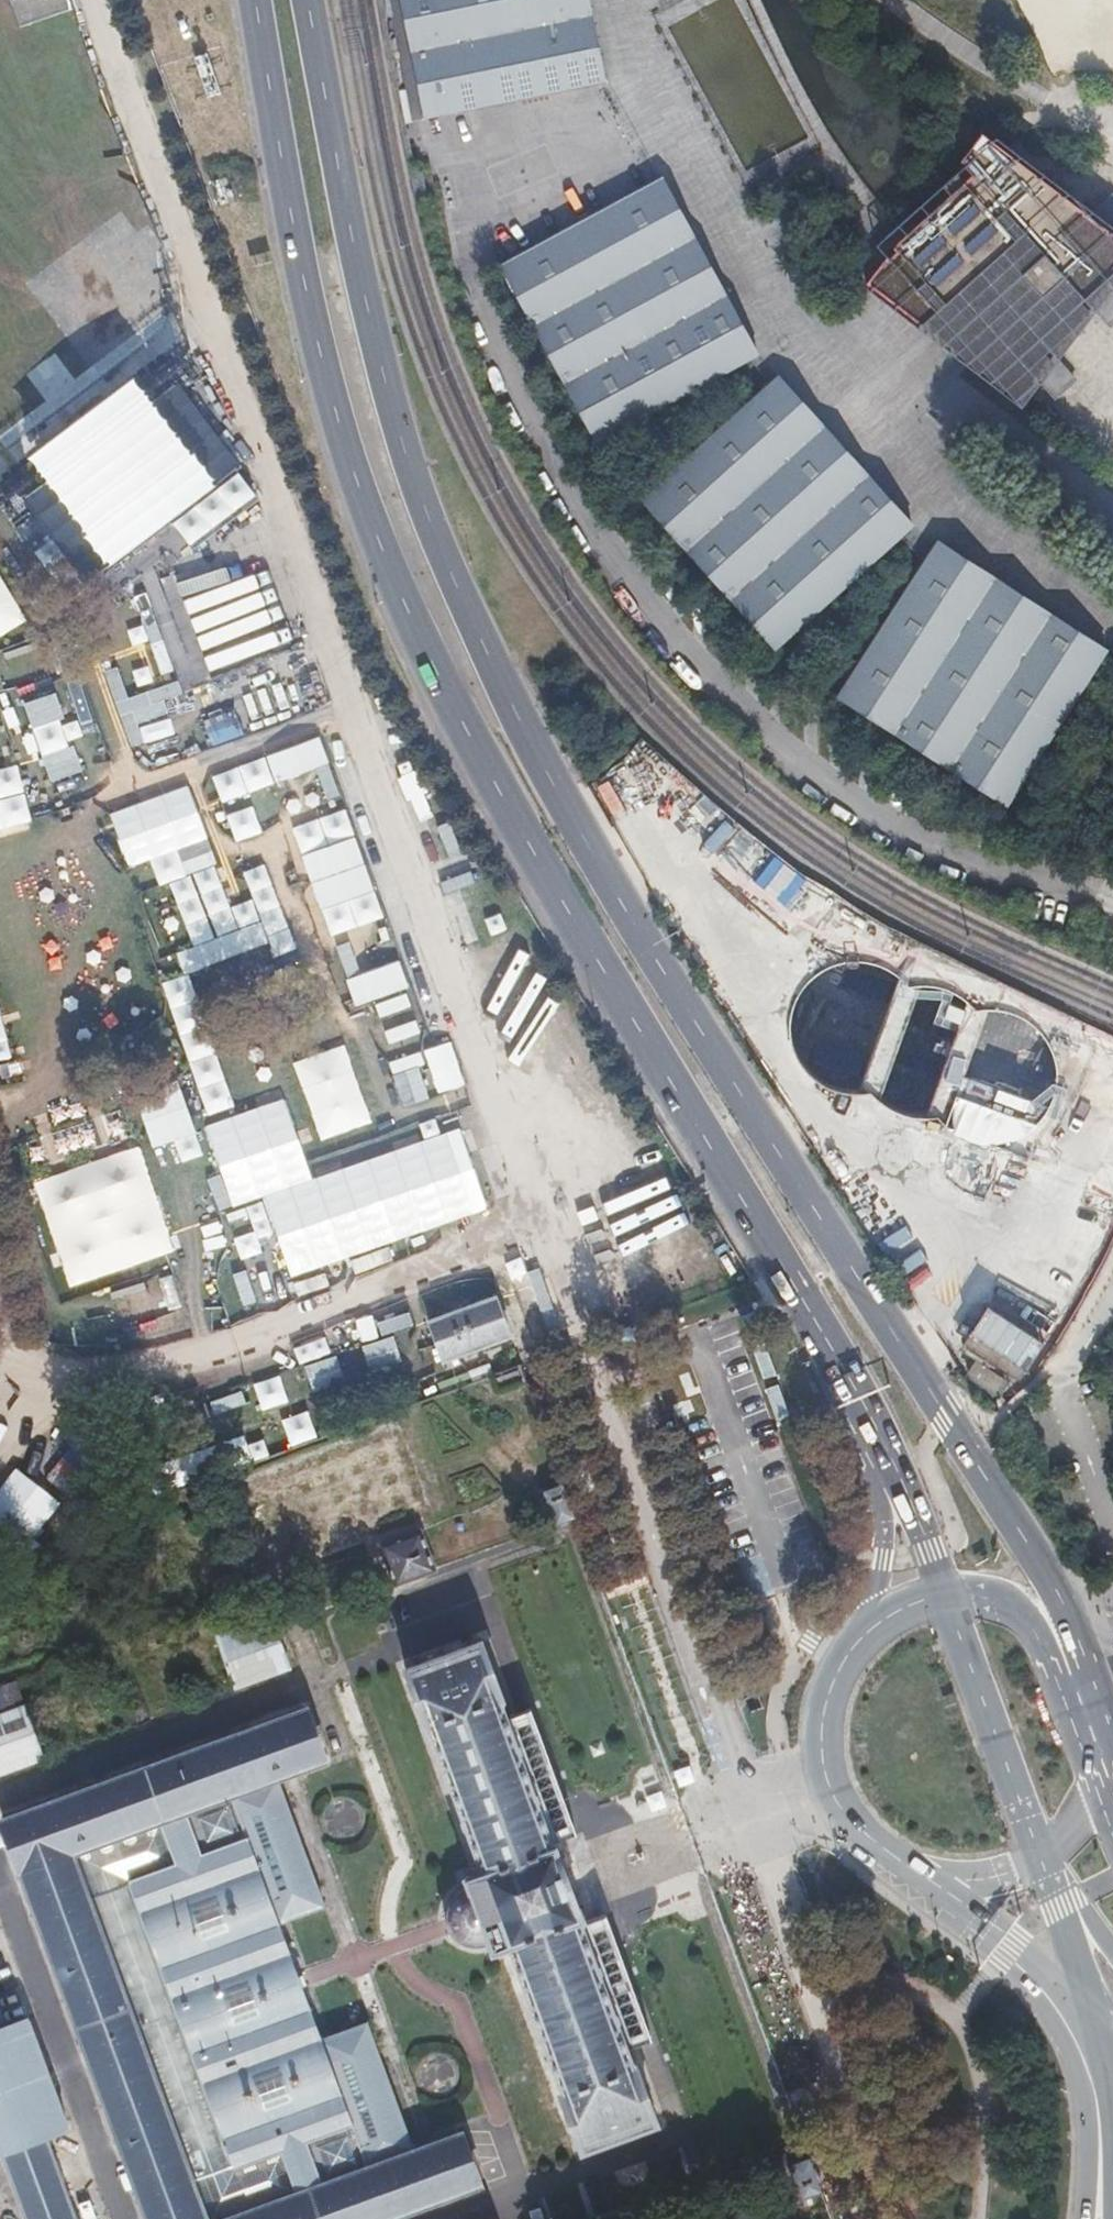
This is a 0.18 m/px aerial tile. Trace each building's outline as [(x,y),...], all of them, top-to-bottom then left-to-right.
[(409,49),(422,116),(603,79),(589,13),(587,0),(399,0),(409,49)] [(863,283),(868,290),(966,365),(1019,406),(1112,283),(1112,228),(1009,149),(993,136),(989,140),(979,133),(958,160),(969,173),(902,235),(863,283)] [(661,177),(499,264),(530,323),(562,381),(594,440),(756,353),(709,327),(692,236),(660,227),(661,177)] [(1108,192),(1094,205),(1112,225),(1112,197),(1108,192)] [(778,376),(640,498),(684,547),(729,598),(773,647),(911,525),(886,497),(867,475),(822,425),(778,376)] [(1084,433),(1112,460),(1112,402),(1084,433)] [(963,558),(936,541),(836,696),(892,731),(949,768),(1005,803),(1104,648),(1077,631),(1048,613),(1018,594),(992,577),(963,558)] [(353,874),(264,899),(270,918),(358,893),(353,874)] [(1035,1261),(1013,1249),(956,1351),(1020,1387),(1089,1263),(1047,1240),(1035,1261)] [(450,1354),(526,1331),(512,1292),(437,1314),(450,1354)] [(524,1383),(518,1367),(490,1377),(496,1393),(524,1383)] [(555,1526),(575,1520),(562,1484),(542,1491),(555,1526)] [(419,1532),(381,1547),(396,1587),(434,1573),(419,1532)] [(271,1618),(215,1638),(234,1690),(289,1670),(271,1618)] [(558,1844),(553,1846),(500,1703),(504,1701),(482,1641),(406,1669),(428,1729),(431,1728),(483,1871),(465,1878),(469,1886),(457,1893),(450,1902),(447,1912),(448,1925),(455,1936),(466,1944),(477,1946),(489,1943),(493,1952),(511,1945),(563,2088),(560,2089),(582,2148),(657,2120),(635,2061),(633,2062),(580,1920),(585,1918),(558,1844)] [(45,1760),(19,1683),(0,1690),(0,1775),(45,1760)] [(6,1821),(25,1872),(152,2218),(380,2218),(477,2183),(458,2133),(413,2149),(367,2023),(322,2039),(312,2010),(290,1952),(280,1923),(324,1907),(277,1779),(323,1762),(305,1711),(6,1821)] [(3,2153),(27,2218),(75,2218),(46,2137),(68,2129),(28,2020),(6,2028),(0,2012),(0,2154),(3,2153)] [(822,2190),(808,2155),(787,2163),(801,2198),(822,2190)]
